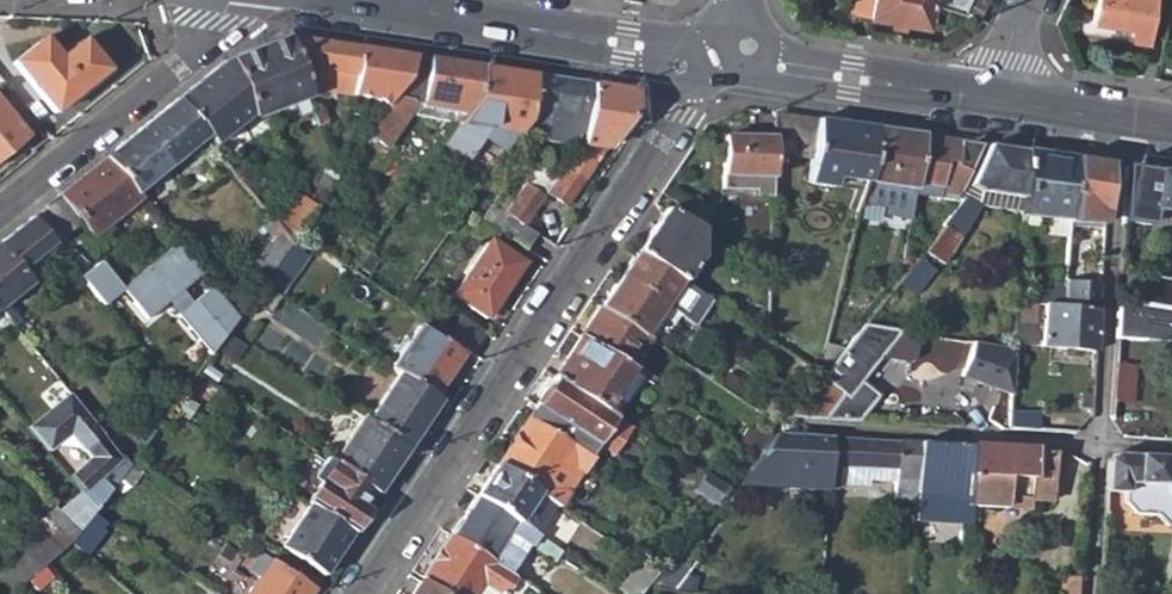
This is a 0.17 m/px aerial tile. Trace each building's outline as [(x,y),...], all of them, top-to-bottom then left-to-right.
[(866,16),(923,25),(928,0),(869,0),(866,16)] [(981,9),(986,0),(960,0),(981,9)] [(1091,24),(1127,28),(1127,39),(1146,41),(1150,0),(1093,0),(1091,24)] [(282,38),(251,49),(270,110),(304,97),(301,89),(282,38)] [(283,38),(282,38),(301,89),(351,96),(351,91),(389,98),(401,80),(409,57),(283,38)] [(41,39),(11,63),(51,114),(105,72),(81,45),(60,61),(41,39)] [(206,72),(173,98),(203,136),(210,145),(247,116),(270,110),(251,49),(218,61),(206,72)] [(389,98),(364,135),(384,148),(408,111),(409,116),(453,122),(477,87),(481,68),(409,57),(401,80),(389,98)] [(453,122),(452,124),(514,133),(526,116),(532,76),(481,68),(477,87),(453,122)] [(526,116),(525,127),(553,132),(553,139),(577,142),(581,136),(588,84),(532,76),(526,116)] [(569,152),(542,194),(562,207),(631,108),(633,91),(588,84),(581,136),(577,142),(569,152)] [(138,127),(101,156),(133,194),(203,136),(173,98),(138,127)] [(23,137),(0,108),(0,155),(23,137)] [(875,129),(775,114),(773,156),(810,161),(808,183),(861,193),(863,183),(867,183),(875,129)] [(875,129),(867,183),(916,191),(924,137),(875,129)] [(924,137),(916,191),(918,186),(943,190),(942,197),(957,200),(971,172),(955,170),(959,142),(924,137)] [(717,141),(702,198),(755,213),(753,221),(770,226),(773,156),(717,141)] [(959,142),(955,170),(971,172),(981,146),(959,142)] [(987,147),(972,188),(1023,196),(1026,152),(987,147)] [(1023,196),(1021,213),(1021,217),(1043,219),(1068,220),(1069,209),(1072,159),(1026,152),(1023,196)] [(101,156),(41,205),(65,233),(80,221),(91,234),(136,198),(133,194),(101,156)] [(1069,209),(1068,220),(1068,223),(1101,225),(1105,164),(1077,160),(1074,210),(1069,209)] [(1120,223),(1148,228),(1151,211),(1171,215),(1171,174),(1124,166),(1120,223)] [(490,204),(480,219),(526,249),(535,235),(521,226),(541,195),(521,182),(501,211),(490,204)] [(972,188),(968,201),(977,204),(981,206),(1021,213),(1023,196),(972,188)] [(966,205),(927,254),(944,267),(976,215),(977,204),(968,201),(966,205)] [(664,211),(638,253),(681,284),(695,264),(697,233),(664,211)] [(0,238),(0,313),(11,327),(20,319),(7,302),(35,280),(24,268),(51,246),(27,216),(0,238)] [(271,240),(254,260),(268,270),(273,263),(287,244),(267,218),(259,225),(271,240)] [(1042,224),(1041,236),(1068,238),(1068,223),(1068,220),(1043,219),(1042,224)] [(487,240),(450,295),(484,317),(521,262),(487,240)] [(174,245),(119,291),(143,320),(163,302),(174,314),(173,315),(207,353),(234,317),(208,286),(188,303),(178,291),(199,274),(174,245)] [(638,253),(620,280),(662,309),(693,328),(710,303),(681,284),(638,253)] [(119,291),(96,262),(77,278),(100,307),(119,291)] [(268,270),(260,281),(272,289),(285,271),(273,263),(268,270)] [(1099,272),(1066,269),(1065,291),(1064,307),(1097,310),(1099,272)] [(1134,305),(1171,311),(1171,280),(1139,275),(1134,305)] [(620,280),(600,308),(644,338),(662,309),(620,280)] [(1048,295),(1035,295),(1034,304),(1044,305),(1064,307),(1065,291),(1048,290),(1048,295)] [(1043,322),(1041,348),(1094,352),(1097,310),(1064,307),(1044,305),(1043,322)] [(600,308),(580,340),(636,377),(640,371),(633,367),(649,342),(644,338),(600,308)] [(456,315),(443,334),(468,352),(482,332),(456,315)] [(415,325),(388,366),(396,372),(432,396),(459,353),(415,325)] [(805,404),(792,418),(858,423),(877,398),(860,384),(899,332),(867,328),(805,404)] [(580,340),(554,379),(558,382),(612,418),(638,378),(636,377),(580,340)] [(973,343),(962,369),(998,391),(1010,393),(1013,349),(973,343)] [(1111,369),(1108,406),(1130,407),(1132,371),(1111,369)] [(396,372),(364,420),(405,447),(437,399),(432,396),(396,372)] [(545,390),(534,407),(593,446),(612,418),(558,382),(553,389),(550,387),(545,390)] [(784,389),(764,417),(783,430),(792,418),(805,404),(784,389)] [(66,395),(23,427),(42,451),(68,431),(88,457),(65,479),(78,495),(91,511),(116,477),(124,467),(116,457),(113,459),(96,436),(98,435),(66,395)] [(534,407),(495,467),(553,506),(556,508),(596,449),(593,446),(534,407)] [(360,417),(329,462),(374,493),(405,447),(364,420),(360,417)] [(759,459),(737,486),(827,492),(829,468),(832,439),(778,436),(759,459)] [(832,439),(829,468),(896,473),(895,482),(914,485),(918,444),(832,439)] [(914,485),(912,520),(975,525),(970,506),(964,483),(966,447),(918,444),(914,485)] [(1052,452),(966,447),(964,483),(970,506),(1026,508),(1028,499),(1050,500),(1052,452)] [(307,452),(282,489),(301,502),(320,474),(313,469),(319,460),(307,452)] [(1106,460),(1105,493),(1126,495),(1126,505),(1134,515),(1157,516),(1165,529),(1171,529),(1171,458),(1114,455),(1106,460)] [(320,474),(301,502),(305,504),(348,533),(374,493),(329,462),(321,457),(319,460),(313,469),(320,474)] [(124,467),(116,477),(126,484),(139,466),(129,460),(124,467)] [(495,467),(474,497),(532,536),(553,506),(495,467)] [(657,475),(650,486),(677,504),(684,493),(657,475)] [(703,478),(694,493),(713,506),(722,491),(703,478)] [(78,495),(56,512),(74,535),(90,513),(91,511),(78,495)] [(474,497),(449,537),(502,572),(515,552),(538,567),(550,548),(532,536),(474,497)] [(305,504),(276,546),(320,575),(348,533),(305,504)] [(30,523),(11,539),(22,551),(38,567),(68,541),(74,535),(56,512),(53,508),(32,525),(30,523)] [(74,535),(68,541),(78,551),(101,520),(90,513),(74,535)] [(423,577),(449,593),(476,593),(482,585),(497,593),(501,593),(512,578),(502,572),(449,537),(423,577)] [(654,587),(691,593),(694,579),(685,574),(695,560),(683,551),(662,577),(654,587)] [(240,593),(307,593),(310,590),(258,554),(249,566),(255,570),(240,593)] [(625,593),(649,593),(654,587),(662,577),(645,564),(625,593)] [(412,593),(436,593),(419,583),(412,593)] [(476,593),(497,593),(482,585),(476,593)] [(1059,593),(1082,593),(1082,587),(1060,585),(1059,593)]
